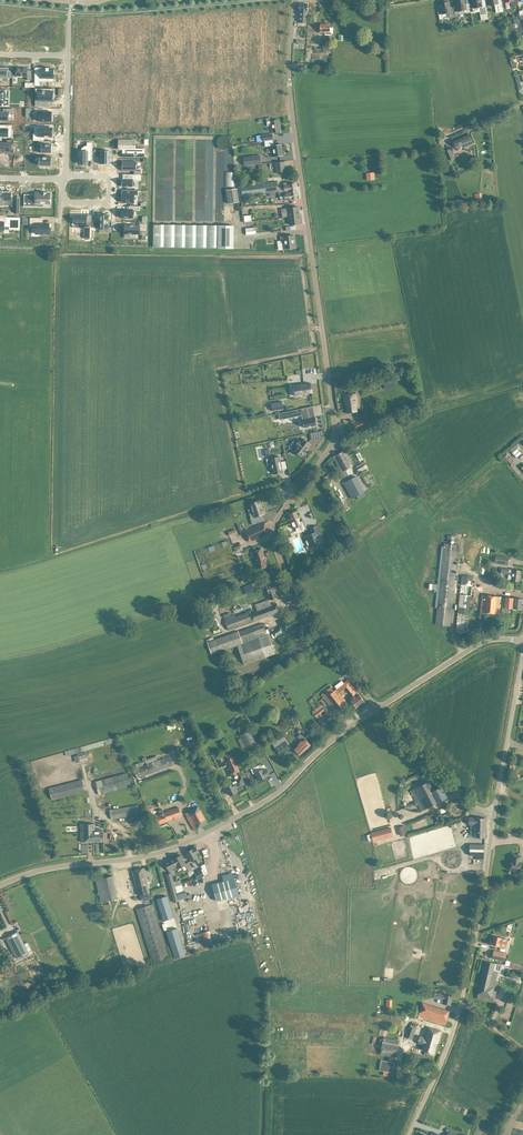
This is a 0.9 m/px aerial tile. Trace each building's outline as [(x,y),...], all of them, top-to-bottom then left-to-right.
[(465,4),(464,0),(458,0),(456,0),(458,11),(464,10),(465,13),(471,12),(470,11),(469,5),(465,5),(465,4)] [(481,1),(481,0),(473,0),(474,8),(479,7),(480,15),(487,14),(485,1),(481,2),(481,1)] [(501,0),(489,0),(490,5),(494,5),(495,8),(498,7),(499,13),(503,12),(502,6),(502,3),(501,0)] [(447,16),(449,16),(449,18),(455,17),(453,7),(449,8),(448,2),(440,3),(442,14),(447,13),(447,16)] [(299,3),(298,11),(300,11),(300,23),(306,23),(307,12),(308,4),(299,3)] [(520,16),(512,18),(514,24),(522,22),(522,25),(522,15),(520,16)] [(325,33),(325,35),(331,35),(333,33),(333,27),(330,27),(330,24),(320,24),(320,32),(325,33)] [(6,77),(6,78),(12,78),(12,70),(9,70),(9,67),(2,67),(2,68),(0,68),(0,77),(6,77)] [(16,68),(16,76),(27,76),(27,80),(31,80),(32,70),(28,70),(28,68),(16,68)] [(35,85),(35,87),(35,86),(40,86),(40,78),(48,78),(48,81),(53,81),(53,74),(55,74),(55,69),(53,69),(53,68),(49,68),(41,68),(41,70),(39,70),(39,73),(35,73),(35,83),(35,85)] [(2,103),(2,106),(9,106),(9,98),(5,98),(5,90),(0,90),(0,103),(2,103)] [(35,94),(35,106),(45,106),(46,101),(53,101),(53,91),(38,91),(38,94),(35,94)] [(8,120),(9,113),(13,114),(13,108),(3,108),(3,111),(0,111),(0,120),(8,120)] [(38,111),(37,121),(51,121),(51,111),(38,111)] [(267,122),(268,126),(271,126),(272,132),(280,131),(279,120),(267,122)] [(0,136),(8,136),(8,129),(12,129),(12,125),(0,125),(0,136)] [(34,134),(33,140),(39,140),(44,141),(44,140),(44,136),(45,136),(49,137),(52,137),(52,128),(51,128),(51,127),(45,127),(45,128),(39,127),(39,134),(35,134),(34,134)] [(453,141),(456,148),(464,144),(465,147),(473,143),(472,141),(469,134),(453,141)] [(274,145),(273,139),(264,141),(265,146),(272,146),(273,157),(283,155),(282,144),(274,145)] [(10,152),(10,144),(14,144),(14,140),(7,140),(7,143),(0,143),(0,152),(10,152)] [(39,140),(39,152),(52,153),(52,141),(44,140),(44,141),(39,140)] [(135,140),(119,140),(119,149),(123,149),(123,150),(124,150),(124,152),(123,152),(123,153),(122,153),(122,157),(134,157),(134,155),(138,155),(138,157),(144,157),(144,148),(135,148),(135,140)] [(78,152),(78,156),(79,156),(79,163),(88,164),(88,160),(92,160),(92,142),(87,142),(87,151),(80,151),(80,153),(78,152)] [(450,149),(444,151),(448,160),(454,157),(450,149)] [(101,150),(100,164),(104,164),(104,163),(109,163),(109,164),(110,150),(109,150),(109,151),(104,151),(104,150),(101,150)] [(2,166),(8,166),(8,159),(11,159),(11,155),(12,155),(12,154),(0,154),(0,166),(2,166)] [(39,156),(39,165),(40,165),(51,165),(52,156),(51,156),(51,157),(48,157),(48,156),(43,155),(43,157),(40,157),(40,156),(39,156)] [(260,155),(243,157),(244,165),(261,163),(260,155)] [(122,161),(122,170),(134,171),(134,174),(141,174),(141,170),(136,170),(136,162),(122,161)] [(275,162),(277,172),(285,171),(284,161),(275,162)] [(366,173),(367,181),(375,180),(374,172),(366,173)] [(122,178),(122,186),(133,187),(138,187),(139,181),(141,181),(142,174),(128,174),(128,179),(123,178),(122,178)] [(239,196),(279,191),(278,187),(277,181),(244,186),(244,182),(237,183),(239,196)] [(290,190),(290,192),(296,191),(295,183),(289,184),(289,182),(283,182),(284,186),(278,187),(279,191),(279,193),(285,192),(288,192),(288,190),(290,190)] [(226,190),(228,203),(239,201),(237,188),(226,190)] [(122,190),(122,191),(123,191),(123,190),(124,190),(124,194),(122,194),(122,202),(130,202),(134,202),(134,195),(137,195),(137,190),(138,190),(129,190),(126,190),(122,190)] [(296,191),(290,192),(280,194),(281,201),(291,199),(298,199),(296,191)] [(3,205),(11,205),(11,202),(14,202),(14,213),(20,213),(20,196),(14,196),(14,197),(11,197),(11,193),(3,193),(3,192),(0,192),(0,205),(3,205)] [(24,200),(24,206),(32,206),(32,202),(36,202),(44,202),(44,205),(50,205),(50,193),(46,193),(41,193),(36,193),(36,195),(32,195),(32,200),(24,200)] [(121,209),(121,218),(126,218),(126,219),(132,219),(132,218),(133,218),(133,210),(139,210),(139,206),(134,206),(130,206),(129,206),(129,209),(127,209),(121,209)] [(287,217),(289,216),(300,215),(299,207),(281,209),(282,217),(287,217)] [(74,215),(74,224),(80,224),(80,225),(85,225),(85,228),(85,237),(85,238),(90,239),(90,222),(87,222),(87,216),(83,216),(83,215),(74,215)] [(94,220),(94,228),(100,228),(100,232),(111,232),(111,227),(108,227),(108,215),(99,215),(99,221),(94,220)] [(300,215),(289,216),(290,225),(301,223),(300,215)] [(4,230),(4,226),(9,227),(9,228),(20,229),(20,223),(19,223),(20,218),(20,217),(7,217),(6,217),(6,222),(0,222),(0,229),(4,230)] [(30,218),(30,225),(36,225),(36,231),(41,231),(41,234),(49,234),(50,226),(47,226),(47,223),(43,223),(43,218),(30,218)] [(125,225),(125,228),(126,228),(126,233),(130,234),(130,237),(135,237),(136,234),(140,234),(140,229),(145,229),(145,224),(139,224),(139,226),(134,226),(134,225),(130,225),(130,226),(125,225)] [(153,247),(218,248),(218,225),(154,224),(153,247)] [(218,225),(218,248),(234,248),(234,225),(218,225)] [(281,237),(283,249),(295,247),(294,235),(281,237)] [(312,392),(311,384),(311,383),(293,385),(295,385),(296,395),(295,395),(295,396),(313,393),(312,392)] [(345,401),(347,413),(357,412),(356,400),(357,400),(356,393),(343,395),(344,401),(345,401)] [(282,401),(271,403),(273,410),(272,410),(272,411),(283,409),(282,401)] [(315,421),(314,416),(309,418),(307,412),(308,412),(307,407),(279,413),(280,419),(301,415),(304,428),(317,425),(316,421),(315,421)] [(352,423),(355,431),(366,426),(363,419),(352,423)] [(294,451),(301,457),(311,444),(304,439),(302,441),(299,439),(299,440),(295,445),(294,446),(297,447),(294,451)] [(347,445),(349,451),(360,447),(358,441),(347,445)] [(333,457),(336,463),(346,457),(342,452),(333,457)] [(270,464),(271,469),(272,469),(273,474),(283,472),(282,469),(287,468),(285,461),(281,462),(280,456),(270,458),(271,464),(270,464)] [(339,474),(351,467),(346,457),(336,463),(340,470),(338,471),(339,474)] [(351,467),(339,474),(342,478),(354,472),(351,467)] [(327,475),(324,477),(330,487),(333,486),(327,475)] [(344,480),(352,502),(365,497),(356,475),(344,480)] [(251,517),(250,517),(252,525),(259,523),(256,516),(263,514),(264,513),(260,500),(250,504),(252,508),(255,516),(251,517)] [(296,528),(297,528),(299,532),(302,530),(306,529),(302,521),(300,522),(296,511),(289,514),(291,519),(290,519),(293,528),(295,528),(296,528)] [(245,532),(248,539),(249,542),(270,532),(265,522),(245,532)] [(312,533),(306,535),(311,548),(324,544),(319,530),(312,533)] [(253,551),(258,569),(267,566),(262,548),(253,551)] [(495,563),(507,565),(508,557),(496,556),(495,563)] [(508,574),(508,579),(513,580),(519,581),(520,570),(514,570),(510,569),(502,568),(501,573),(508,574)] [(471,590),(472,576),(461,575),(456,631),(467,632),(470,597),(473,598),(474,590),(471,590)] [(265,588),(268,594),(275,590),(278,589),(275,582),(270,584),(270,582),(264,585),(265,584),(266,587),(265,588)] [(244,588),(246,594),(254,592),(252,585),(244,588)] [(275,590),(268,594),(270,600),(278,596),(275,590)] [(499,614),(500,607),(501,596),(482,594),(480,612),(499,614)] [(522,599),(501,596),(500,607),(513,608),(513,610),(516,610),(516,609),(522,609),(522,599)] [(257,609),(253,611),(252,609),(247,611),(248,612),(224,621),(228,630),(279,612),(276,603),(271,605),(269,599),(255,604),(257,609)] [(280,622),(285,632),(305,623),(302,616),(298,617),(297,614),(280,622)] [(210,654),(236,647),(241,665),(275,655),(269,634),(264,635),(261,625),(206,640),(210,654)] [(272,631),(275,637),(284,633),(281,626),(272,631)] [(283,648),(280,650),(282,654),(293,648),(292,644),(289,645),(283,648)] [(221,656),(221,657),(214,660),(219,669),(235,661),(230,652),(223,655),(221,656)] [(243,667),(239,668),(245,679),(248,677),(243,667)] [(348,680),(337,688),(337,689),(348,680),(353,687),(349,690),(353,696),(352,697),(353,698),(350,700),(356,708),(365,701),(348,680)] [(331,687),(322,694),(324,698),(334,691),(331,687)] [(334,691),(324,698),(335,712),(347,702),(337,689),(337,688),(335,690),(334,691)] [(315,709),(312,711),(321,723),(329,717),(326,713),(324,715),(322,713),(324,711),(320,705),(318,707),(315,709)] [(240,735),(248,750),(257,745),(249,730),(240,735)] [(294,748),(296,751),(300,755),(311,745),(307,741),(300,734),(298,736),(302,741),(294,748)] [(117,736),(65,751),(66,756),(118,741),(117,736)] [(289,747),(286,742),(284,739),(274,746),(280,755),(287,750),(286,749),(289,747)] [(171,756),(134,769),(137,778),(174,765),(171,756)] [(227,760),(233,774),(239,771),(232,757),(227,760)] [(262,767),(260,764),(253,768),(256,772),(260,780),(267,777),(266,776),(270,775),(266,768),(265,766),(262,767)] [(96,781),(99,794),(105,792),(127,786),(131,785),(128,773),(96,781)] [(226,787),(230,795),(237,792),(235,788),(240,786),(245,783),(242,777),(229,784),(230,785),(226,787)] [(49,788),(52,799),(56,798),(82,792),(86,791),(83,779),(49,788)] [(411,791),(415,800),(433,791),(428,781),(423,784),(411,791)] [(433,791),(415,800),(422,812),(442,800),(447,798),(441,786),(433,791)] [(111,817),(111,819),(139,814),(138,809),(138,805),(110,810),(111,817)] [(160,815),(157,815),(156,816),(157,819),(159,824),(174,818),(175,820),(182,817),(180,812),(178,806),(164,812),(163,809),(158,811),(160,815)] [(185,813),(194,830),(207,823),(198,806),(185,813)] [(475,837),(485,837),(485,829),(485,818),(475,818),(469,818),(469,824),(475,824),(475,837)] [(95,823),(80,824),(80,826),(84,826),(84,830),(85,835),(81,835),(81,842),(104,841),(104,830),(101,830),(101,828),(95,828),(95,823)] [(403,825),(398,827),(400,835),(406,833),(403,825)] [(393,837),(391,827),(371,832),(373,842),(393,837)] [(469,844),(469,855),(476,855),(476,859),(484,859),(484,844),(469,844)] [(193,849),(187,852),(191,860),(192,860),(192,861),(194,860),(195,860),(197,863),(200,862),(197,857),(195,853),(199,852),(196,847),(193,849)] [(510,869),(520,871),(521,862),(520,862),(521,856),(513,854),(512,860),(511,860),(510,869)] [(181,855),(174,858),(179,866),(179,867),(182,866),(185,872),(188,870),(189,871),(193,869),(189,862),(186,864),(181,855)] [(165,863),(170,873),(176,871),(174,869),(179,866),(174,858),(165,863)] [(143,868),(133,870),(134,876),(139,895),(149,892),(145,875),(149,874),(149,873),(148,867),(143,868)] [(204,875),(201,869),(194,873),(197,879),(204,875)] [(176,871),(170,873),(167,874),(168,879),(175,902),(180,900),(178,893),(174,881),(172,875),(176,875),(176,871)] [(212,884),(214,890),(217,901),(239,895),(233,873),(223,875),(224,881),(212,884)] [(96,880),(97,885),(101,901),(117,897),(114,881),(112,876),(96,880)] [(181,880),(174,881),(178,893),(181,892),(184,891),(184,892),(181,880)] [(174,917),(167,895),(156,899),(163,920),(174,917)] [(136,909),(153,962),(169,957),(153,904),(136,909)] [(249,926),(259,923),(253,908),(243,911),(249,926)] [(227,933),(230,932),(226,919),(207,925),(212,940),(227,936),(227,933)] [(166,931),(175,958),(186,955),(178,928),(166,931)] [(6,937),(17,958),(28,952),(18,931),(6,937)] [(202,933),(206,948),(213,946),(209,931),(202,933)] [(494,935),(492,944),(500,946),(500,945),(506,947),(508,938),(494,935)] [(494,950),(492,958),(505,961),(507,953),(494,950)] [(521,971),(522,966),(522,965),(507,960),(506,962),(507,962),(507,963),(509,964),(508,967),(521,971)] [(502,965),(491,962),(486,961),(477,998),(483,999),(495,1002),(497,992),(493,990),(495,984),(491,982),(492,976),(495,977),(497,971),(501,972),(502,965)] [(434,992),(433,998),(438,999),(437,1002),(451,1005),(452,996),(434,992)] [(449,1011),(444,1009),(423,1002),(418,1016),(440,1023),(445,1025),(449,1011)] [(510,1023),(511,1020),(497,1015),(496,1018),(510,1023)] [(406,1036),(412,1038),(416,1029),(409,1026),(406,1036)] [(422,1041),(422,1043),(425,1044),(423,1050),(428,1052),(432,1053),(437,1039),(438,1039),(440,1031),(429,1027),(427,1033),(428,1033),(426,1038),(424,1037),(423,1040),(422,1040),(422,1041)] [(383,1037),(380,1054),(396,1057),(399,1040),(383,1037)] [(459,1125),(464,1126),(466,1120),(469,1121),(472,1113),(464,1111),(459,1125)]
